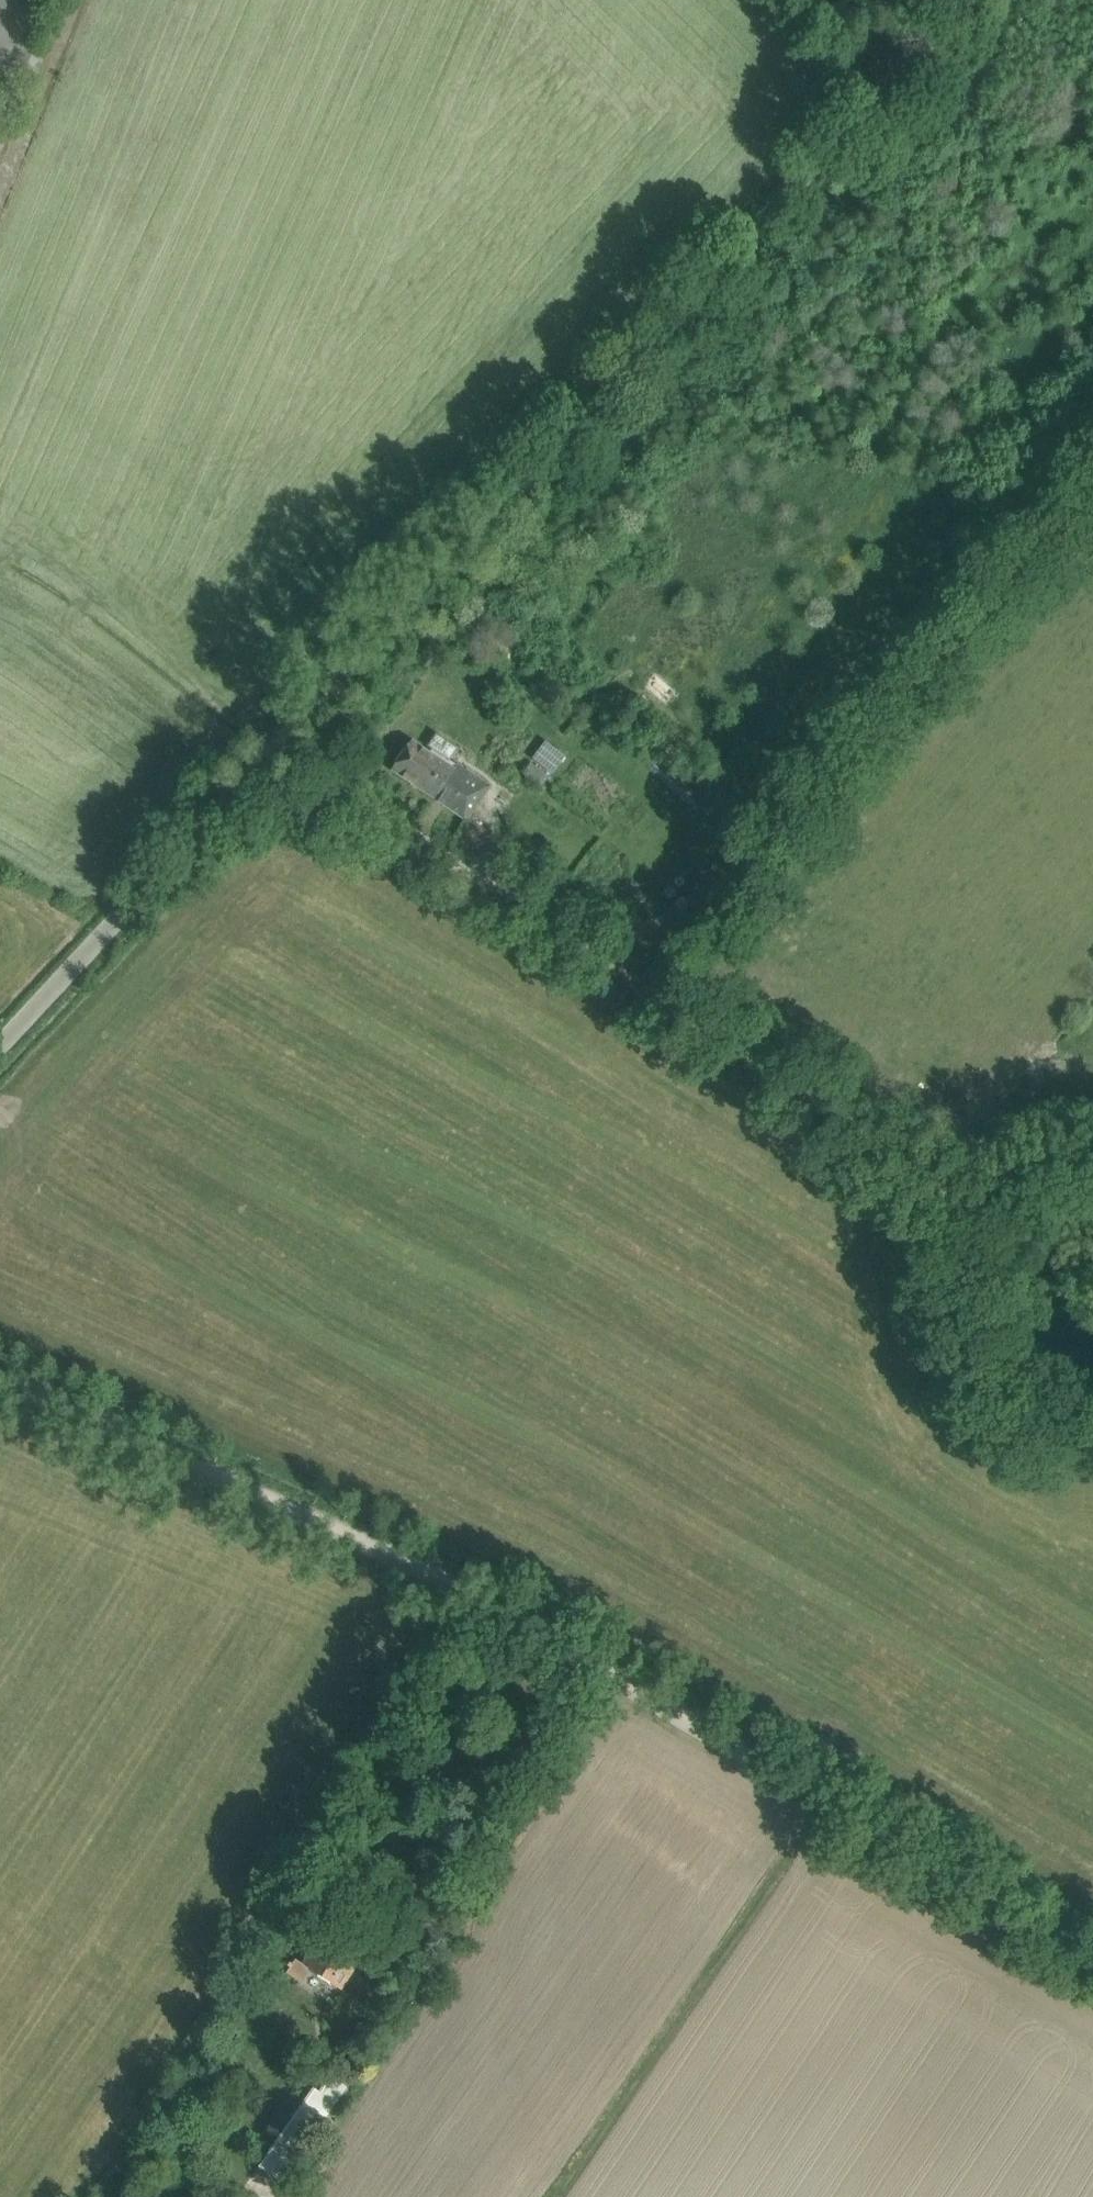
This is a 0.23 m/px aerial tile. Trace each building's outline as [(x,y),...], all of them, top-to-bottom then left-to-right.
[(855,76),(846,68),(839,76),(848,84),(855,76)] [(468,821),(491,787),(457,764),(454,768),(414,741),(394,771),(468,821)] [(534,756),(549,769),(562,755),(548,741),(534,756)] [(286,1972),(300,1980),(308,1967),(341,1989),(360,1959),(317,1931),(338,1899),(322,1888),(299,1922),(315,1946),(303,1964),(295,1958),(286,1972)] [(345,2085),(330,2075),(317,2093),(311,2089),(259,2166),(280,2180),(332,2103),(345,2085)]
